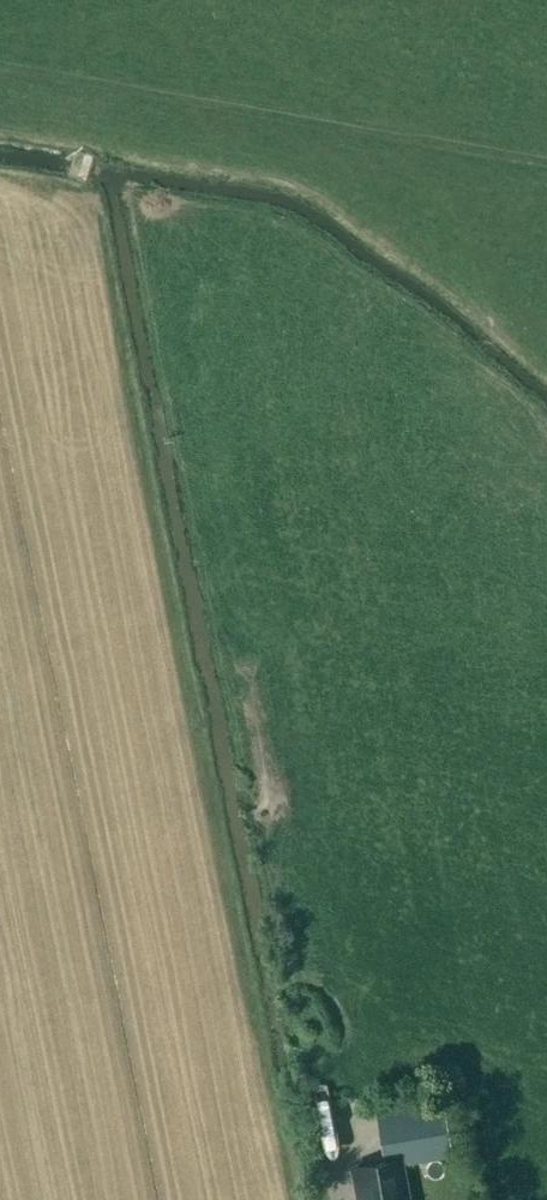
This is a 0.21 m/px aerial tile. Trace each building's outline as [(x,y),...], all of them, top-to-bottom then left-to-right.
[(401,1170),(354,1180),(359,1199),(408,1199),(401,1170)]
